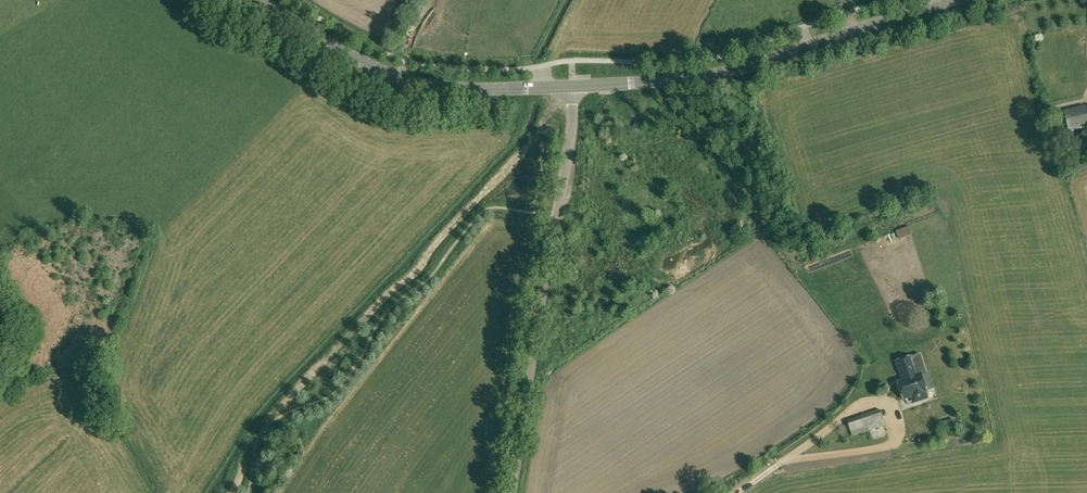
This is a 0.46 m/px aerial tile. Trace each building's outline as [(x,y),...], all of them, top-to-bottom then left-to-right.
[(858,12),(844,17),(846,21),(859,17),(858,12)] [(808,45),(815,44),(813,31),(825,28),(824,24),(805,28),(808,45)] [(1062,113),(1066,130),(1086,125),(1086,123),(1083,108),(1062,113)] [(1084,146),(1081,138),(1066,142),(1069,150),(1084,146)] [(909,226),(896,231),(899,240),(912,235),(909,226)] [(903,399),(913,396),(914,398),(916,400),(924,397),(924,394),(923,392),(927,391),(921,375),(928,372),(921,352),(896,360),(903,381),(898,382),(903,399)] [(848,421),(853,436),(885,425),(881,410),(848,421)]
